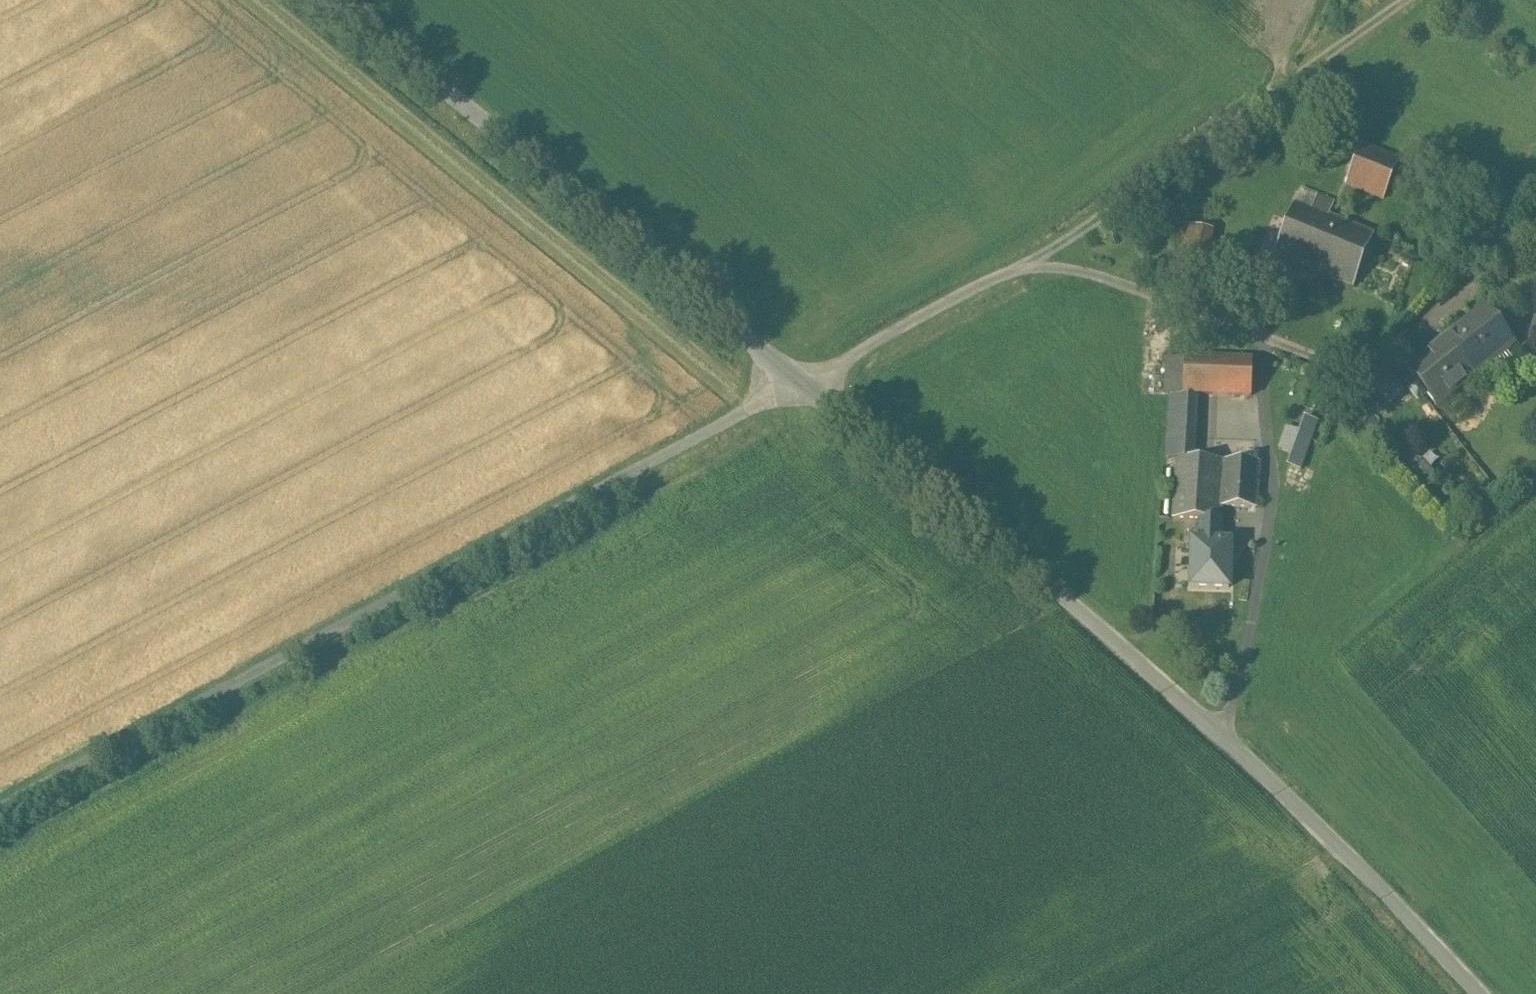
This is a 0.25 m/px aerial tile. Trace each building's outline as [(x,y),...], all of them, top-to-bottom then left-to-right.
[(1399,158),(1362,143),(1346,183),(1383,198),(1399,158)] [(1300,188),(1275,253),(1305,265),(1324,215),(1330,199),(1300,188)] [(1373,234),(1324,215),(1305,265),(1353,285),(1373,234)] [(1215,229),(1179,225),(1173,272),(1209,277),(1215,229)] [(1515,343),(1485,306),(1457,328),(1487,365),(1515,343)] [(1457,328),(1412,364),(1441,402),(1487,365),(1457,328)] [(1252,360),(1174,356),(1173,394),(1173,396),(1181,396),(1184,395),(1184,393),(1251,396),(1252,360)] [(1181,396),(1173,396),(1173,394),(1170,394),(1168,458),(1194,460),(1195,395),(1184,395),(1181,396)] [(1319,420),(1305,415),(1288,465),(1302,470),(1319,420)] [(1223,460),(1177,458),(1174,516),(1220,518),(1221,506),(1223,460)] [(1259,461),(1223,460),(1221,506),(1256,507),(1259,461)] [(1229,542),(1193,541),(1192,585),(1228,586),(1229,542)]
